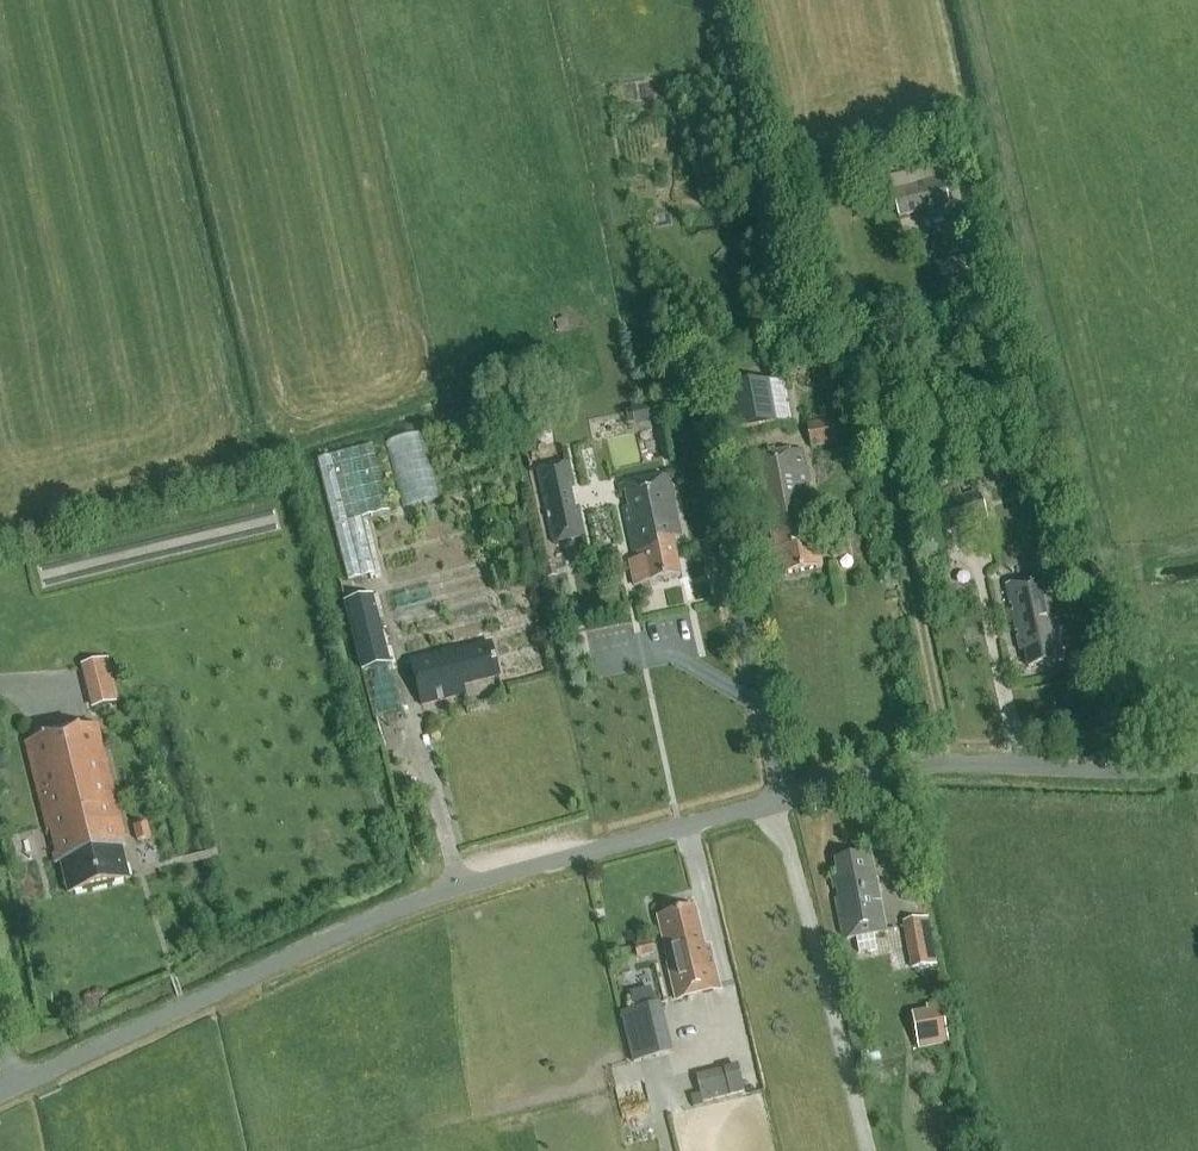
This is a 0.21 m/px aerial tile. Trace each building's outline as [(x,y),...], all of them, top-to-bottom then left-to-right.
[(736,86),(725,94),(735,109),(746,102),(736,86)] [(952,206),(946,180),(892,192),(898,218),(952,206)] [(725,432),(789,422),(783,382),(719,394),(725,432)] [(627,408),(631,425),(663,419),(659,402),(627,408)] [(836,446),(833,420),(807,423),(811,450),(836,446)] [(394,438),(403,505),(442,500),(433,433),(394,438)] [(385,510),(367,445),(312,460),(344,580),(372,573),(357,517),(385,510)] [(786,573),(823,567),(818,540),(816,540),(814,529),(817,529),(803,452),(752,461),(765,538),(775,536),(778,550),(769,552),(772,569),(785,567),(786,573)] [(538,468),(547,513),(550,513),(551,519),(548,519),(553,542),(558,541),(558,542),(580,538),(580,536),(584,536),(580,513),(577,514),(571,485),(573,484),(569,462),(538,468)] [(672,537),(681,535),(667,474),(618,485),(620,492),(626,491),(629,506),(623,508),(633,553),(638,552),(640,557),(630,560),(636,585),(680,575),(672,537)] [(829,546),(832,559),(847,556),(844,543),(829,546)] [(542,569),(544,578),(557,575),(555,566),(542,569)] [(1063,661),(1051,604),(1045,574),(1006,583),(1020,652),(1025,651),(1029,668),(1063,661)] [(345,604),(363,672),(390,665),(372,597),(345,604)] [(465,686),(499,677),(491,644),(460,652),(459,648),(411,660),(422,705),(466,693),(465,686)] [(118,656),(90,664),(102,707),(130,700),(118,656)] [(383,715),(410,708),(399,664),(372,671),(383,715)] [(128,880),(121,850),(127,849),(124,837),(126,836),(98,725),(23,744),(45,833),(49,832),(55,856),(51,857),(54,866),(62,864),(69,895),(128,880)] [(149,826),(136,829),(139,844),(152,841),(149,826)] [(832,879),(844,940),(886,932),(871,855),(835,862),(838,878),(832,879)] [(705,948),(695,909),(658,918),(669,964),(668,965),(677,1001),(721,990),(710,947),(705,948)] [(936,966),(929,919),(903,923),(911,970),(936,966)] [(652,953),(648,941),(631,945),(634,958),(652,953)] [(959,1003),(925,1006),(929,1045),(962,1042),(959,1003)] [(634,1065),(669,1056),(656,1007),(622,1016),(634,1065)] [(702,1103),(744,1093),(738,1065),(695,1075),(702,1103)]
